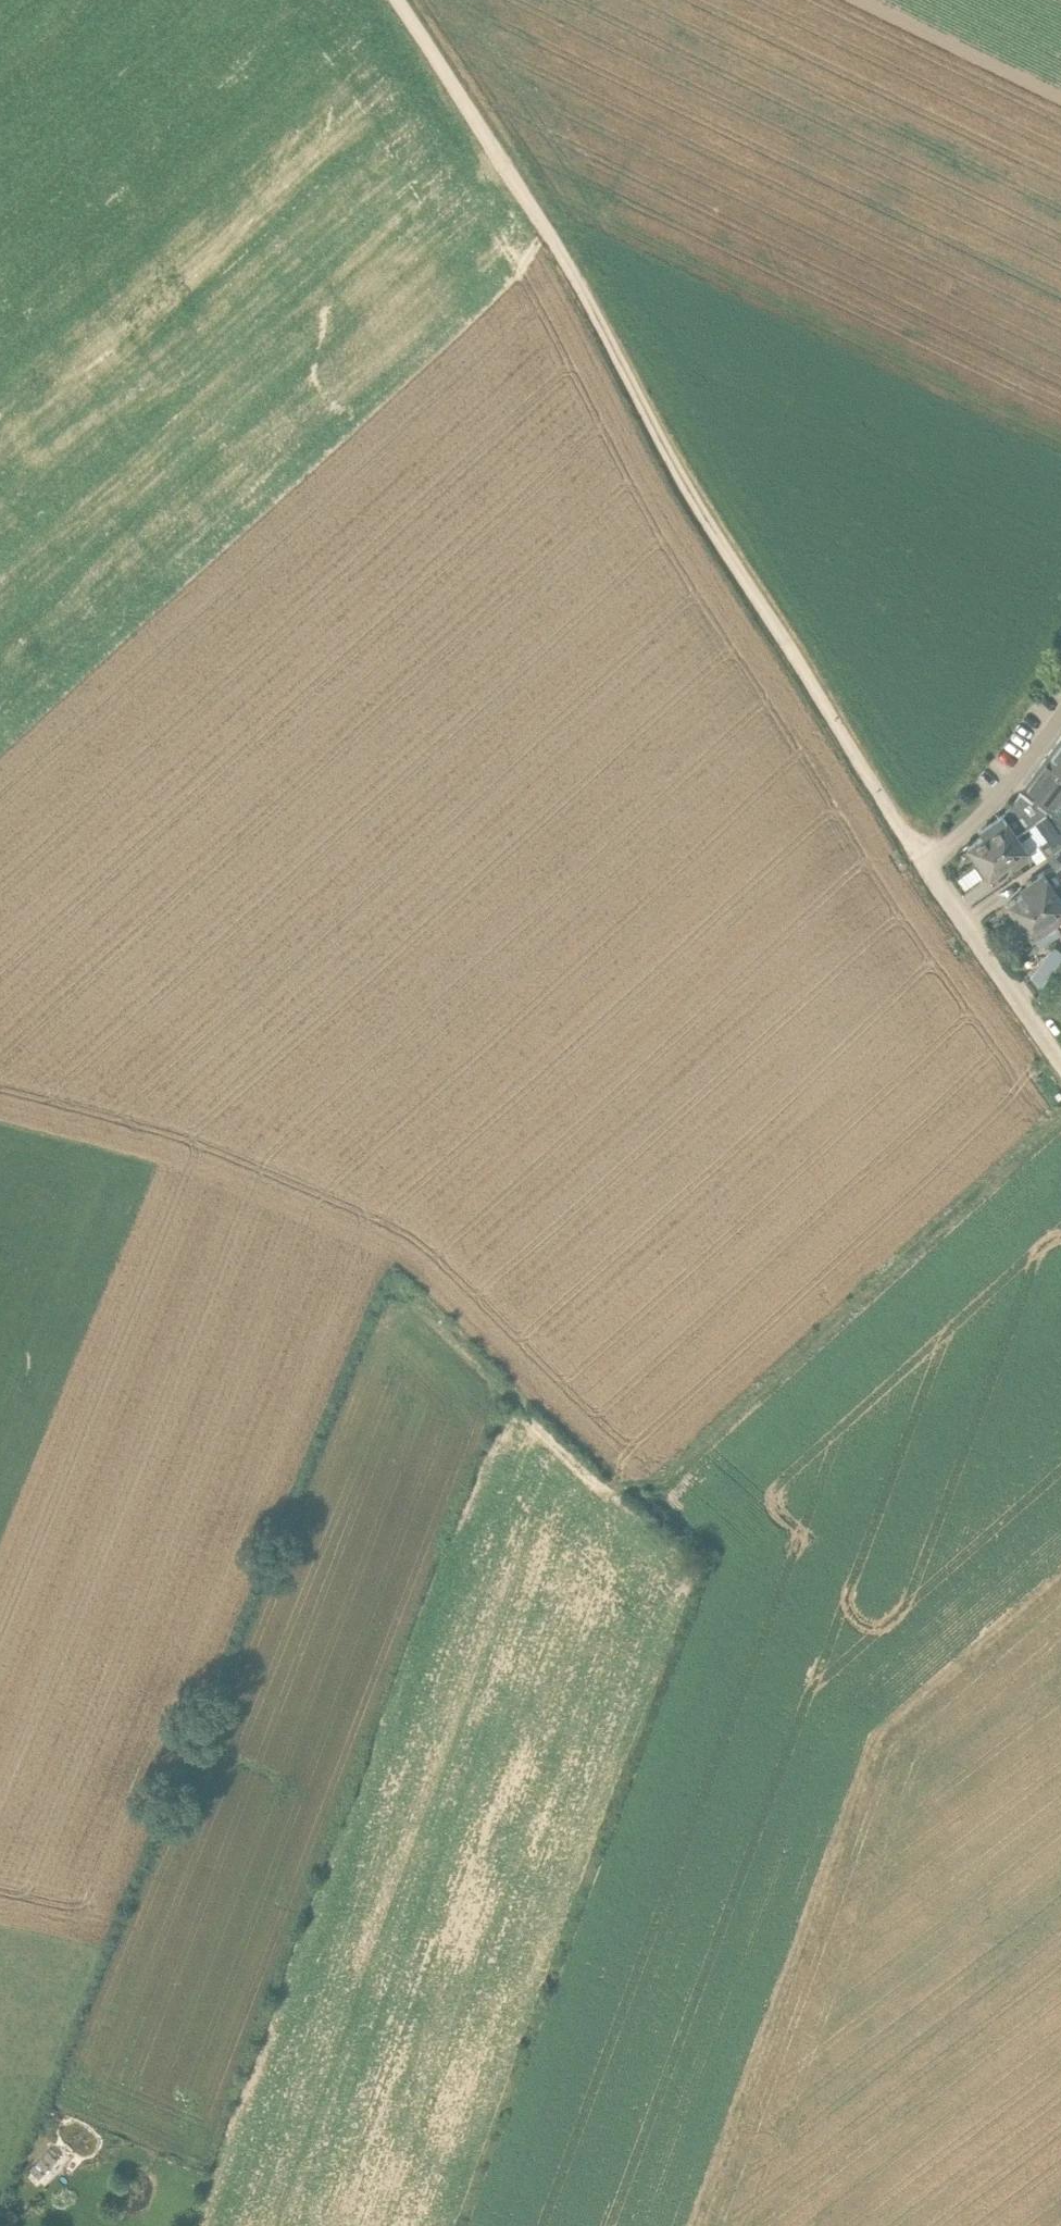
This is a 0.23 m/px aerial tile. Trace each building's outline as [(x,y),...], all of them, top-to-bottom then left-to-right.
[(1060,775),(1060,738),(1060,737),(1043,761),(1060,775)] [(1048,811),(1060,820),(1060,775),(1043,761),(1025,784),(1038,794),(1033,801),(1048,811)] [(966,846),(977,861),(1048,811),(1033,801),(1020,792),(1003,814),(979,830),(983,835),(966,846)] [(1010,860),(1015,866),(1032,854),(1021,837),(1030,833),(1033,837),(1043,829),(1049,838),(1039,845),(1046,855),(1056,848),(1060,843),(1060,820),(1048,811),(977,861),(987,875),(1010,860)] [(1060,887),(1060,843),(1056,848),(1046,855),(1054,866),(1044,870),(1043,869),(1019,886),(1022,891),(1008,901),(1018,916),(1060,887)] [(1018,916),(1029,932),(1032,938),(1048,928),(1060,919),(1060,887),(1018,916)] [(1034,977),(1047,983),(1060,956),(1060,947),(1052,942),(1034,977)]
